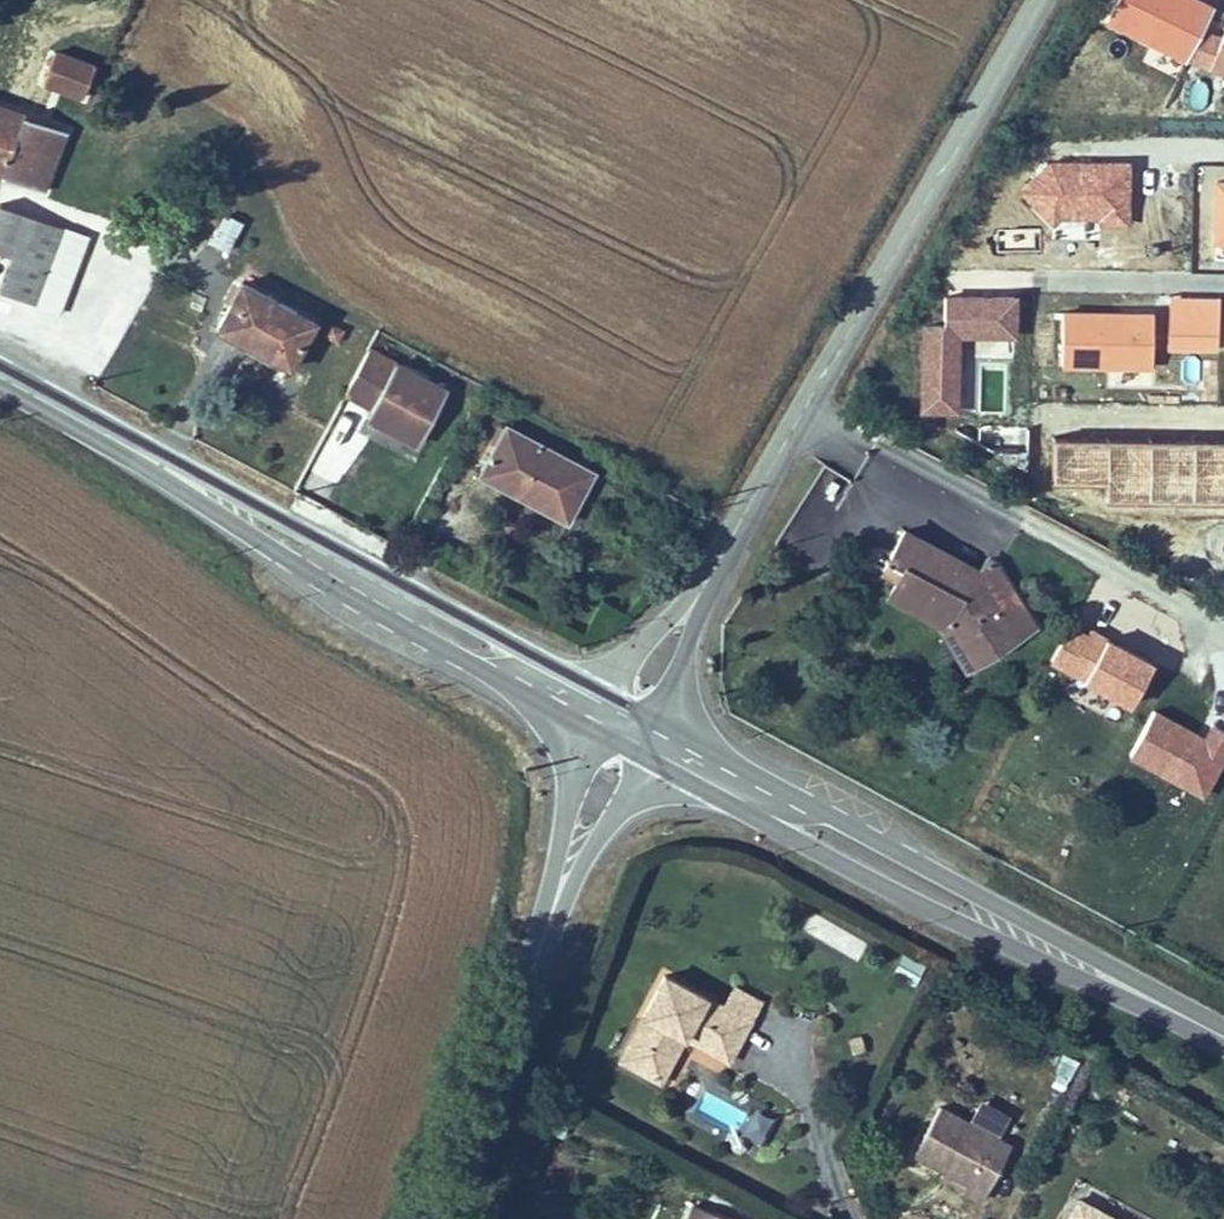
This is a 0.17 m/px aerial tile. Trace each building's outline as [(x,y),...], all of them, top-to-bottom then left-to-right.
[(81,93),(93,61),(54,46),(42,77),(81,93)] [(39,191),(62,127),(0,104),(0,177),(39,191)] [(3,203),(0,212),(0,249),(10,253),(0,278),(0,286),(57,308),(85,235),(3,203)] [(207,245),(230,252),(243,215),(220,207),(207,245)] [(241,279),(218,323),(289,359),(312,315),(241,279)] [(1015,295),(943,294),(943,325),(922,324),(921,411),(975,412),(976,358),(1014,359),(1015,295)] [(1153,314),(1062,312),(1060,364),(1105,365),(1105,389),(1151,390),(1153,314)] [(445,385),(365,344),(342,390),(373,406),(371,409),(420,434),(445,385)] [(597,476),(505,424),(481,465),(548,503),(546,507),(571,522),(597,476)] [(963,551),(911,524),(889,562),(905,571),(896,588),(950,617),(972,621),(995,654),(1047,615),(1000,555),(993,551),(986,563),(980,576),(970,571),(974,564),(960,557),(963,551)] [(986,563),(963,551),(960,557),(974,564),(970,571),(980,576),(986,563)] [(983,664),(995,654),(972,621),(950,617),(983,664)] [(810,914),(801,933),(858,960),(867,941),(810,914)] [(916,979),(925,962),(903,950),(894,968),(916,979)] [(656,983),(613,1066),(650,1086),(674,1042),(679,1032),(692,1039),(697,1029),(734,1049),(744,1029),(656,983)] [(679,1032),(674,1042),(724,1068),(734,1049),(697,1029),(692,1039),(679,1032)] [(744,1129),(760,1137),(771,1116),(756,1108),(744,1129)] [(930,1116),(907,1159),(936,1175),(958,1187),(954,1194),(972,1204),(1000,1155),(930,1116)] [(932,1182),(954,1194),(958,1187),(936,1175),(932,1182)] [(1070,1207),(1064,1218),(1094,1218),(1070,1207)]
